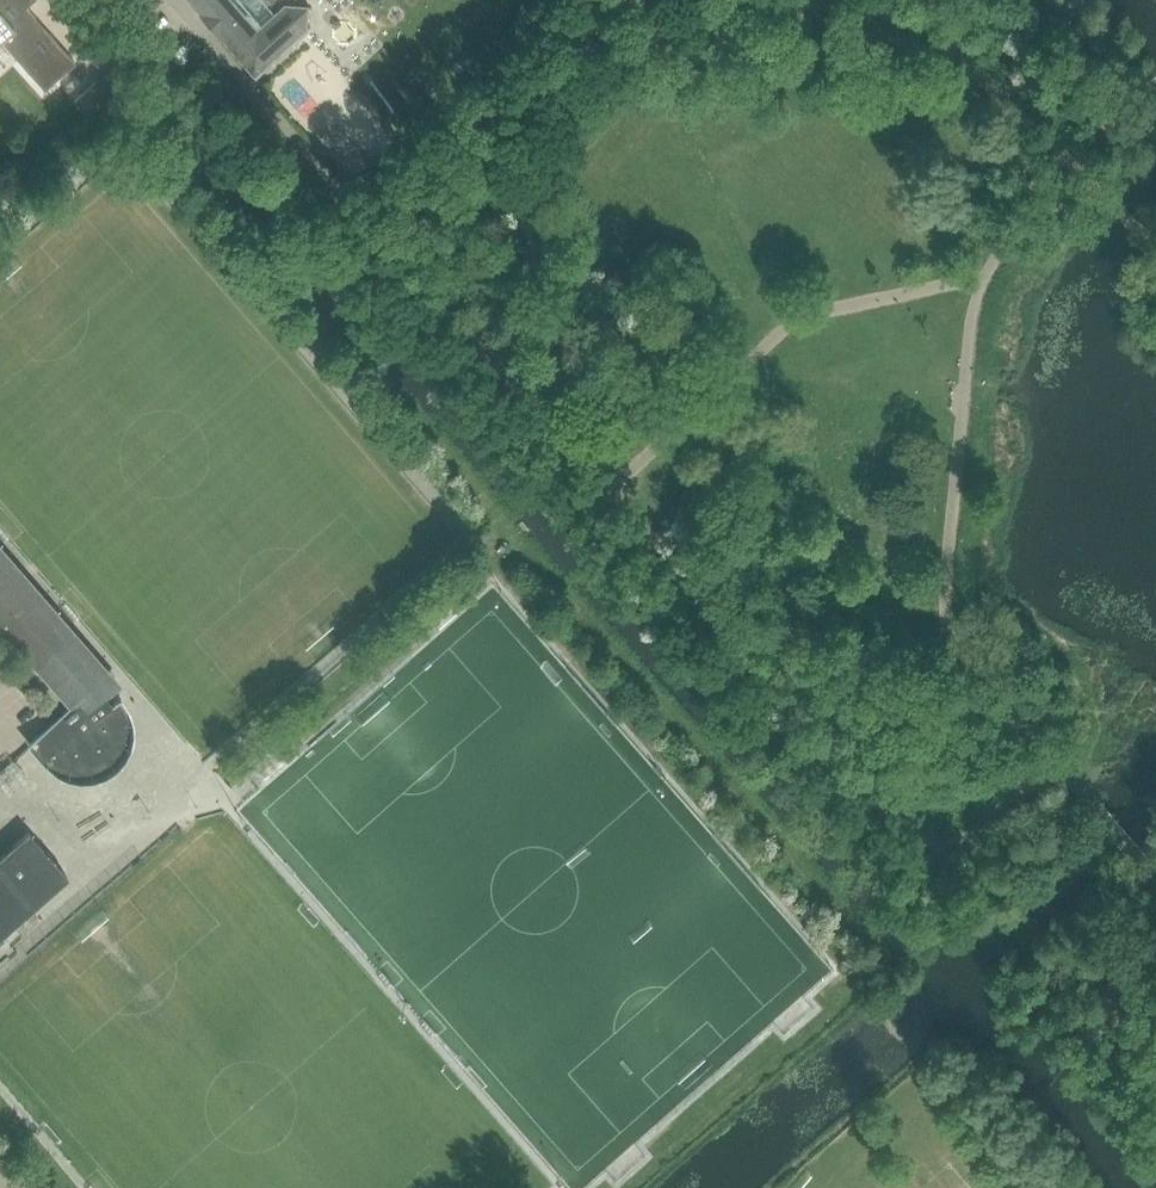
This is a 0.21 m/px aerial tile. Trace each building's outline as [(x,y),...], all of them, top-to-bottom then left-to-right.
[(0,44),(6,52),(43,93),(74,66),(25,11),(32,4),(29,0),(0,0),(0,44)] [(249,72),(256,80),(310,31),(312,8),(287,7),(256,34),(226,0),(184,0),(205,24),(217,37),(249,72)] [(128,73),(85,111),(94,121),(137,84),(128,73)] [(71,708),(30,744),(46,764),(56,772),(67,778),(79,780),(92,780),(104,776),(114,769),(122,760),(128,748),(130,736),(130,724),(126,712),(118,700),(108,710),(102,702),(121,686),(0,548),(0,627),(71,708)] [(5,936),(2,933),(35,904),(67,876),(28,831),(0,856),(0,941),(5,936)]
